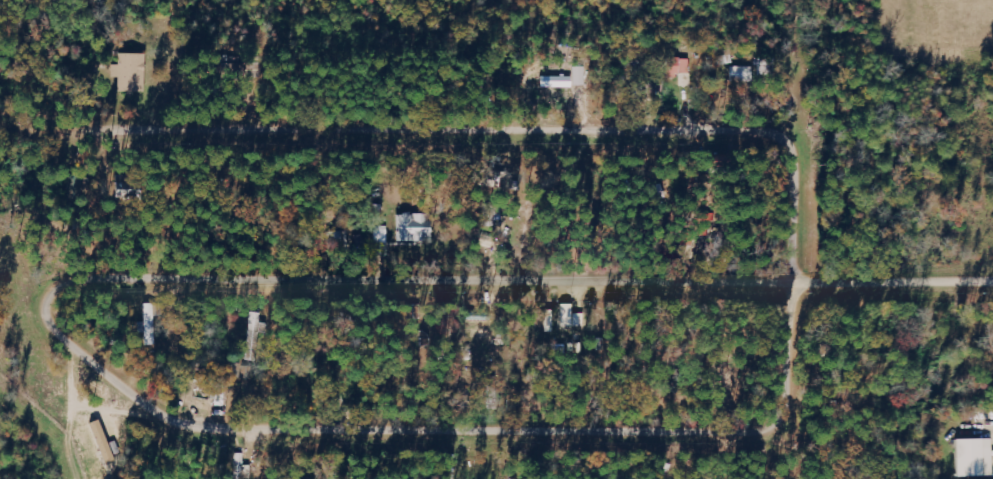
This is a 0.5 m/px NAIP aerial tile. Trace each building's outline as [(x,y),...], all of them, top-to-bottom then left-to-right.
[(149,54),(122,54),(122,65),(115,65),(115,90),(150,89),(149,54)] [(681,74),(692,75),(693,59),(668,59),(667,79),(680,79),(681,74)] [(756,67),(734,68),(735,82),(757,82),(756,67)] [(120,199),(150,200),(151,178),(121,176),(120,199)] [(429,243),(429,238),(436,238),(436,215),(401,215),(401,242),(429,243)] [(159,339),(159,304),(149,305),(149,339),(159,339)] [(579,315),(578,305),(565,305),(566,327),(589,327),(589,314),(579,315)] [(263,345),(263,335),(272,335),(271,324),(265,324),(265,313),(253,314),(254,345),(263,345)] [(961,441),(962,478),(992,477),(992,440),(961,441)]
